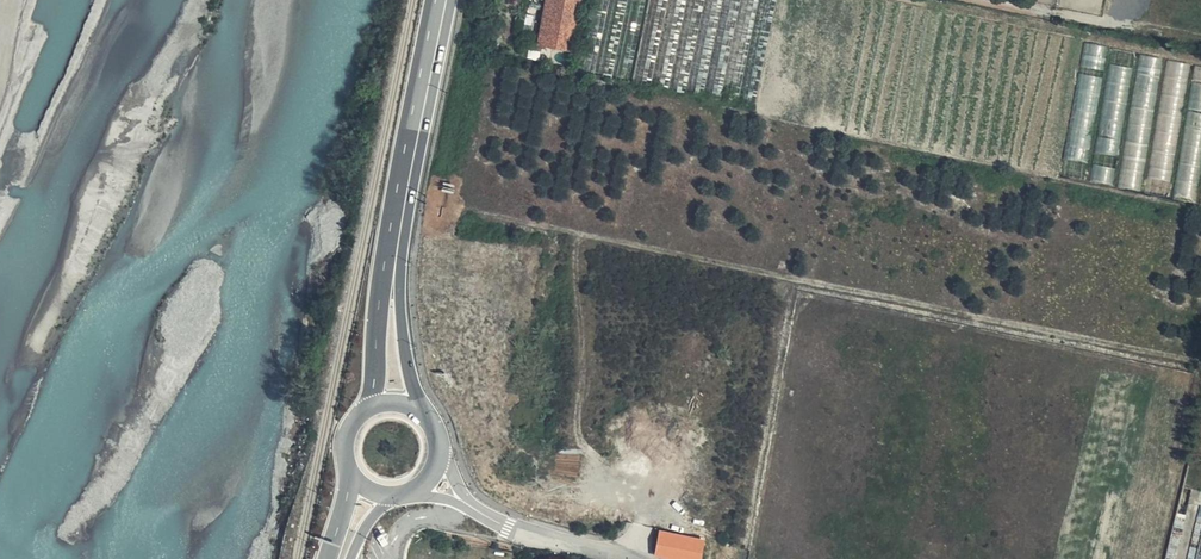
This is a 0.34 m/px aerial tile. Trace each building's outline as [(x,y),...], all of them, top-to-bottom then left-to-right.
[(562,26),(567,0),(533,0),(529,20),(562,26)] [(562,26),(567,27),(571,0),(567,0),(562,26)] [(1084,65),(1100,65),(1100,44),(1084,44),(1084,65)] [(1102,133),(1114,142),(1129,122),(1125,150),(1140,161),(1151,163),(1150,168),(1167,171),(1181,152),(1172,209),(1195,179),(1192,177),(1200,168),(1200,169),(1200,67),(1192,66),(1193,64),(1164,60),(1164,59),(1137,55),(1135,67),(1134,68),(1112,65),(1102,133)] [(657,552),(697,558),(700,558),(702,540),(661,531),(657,552)]
